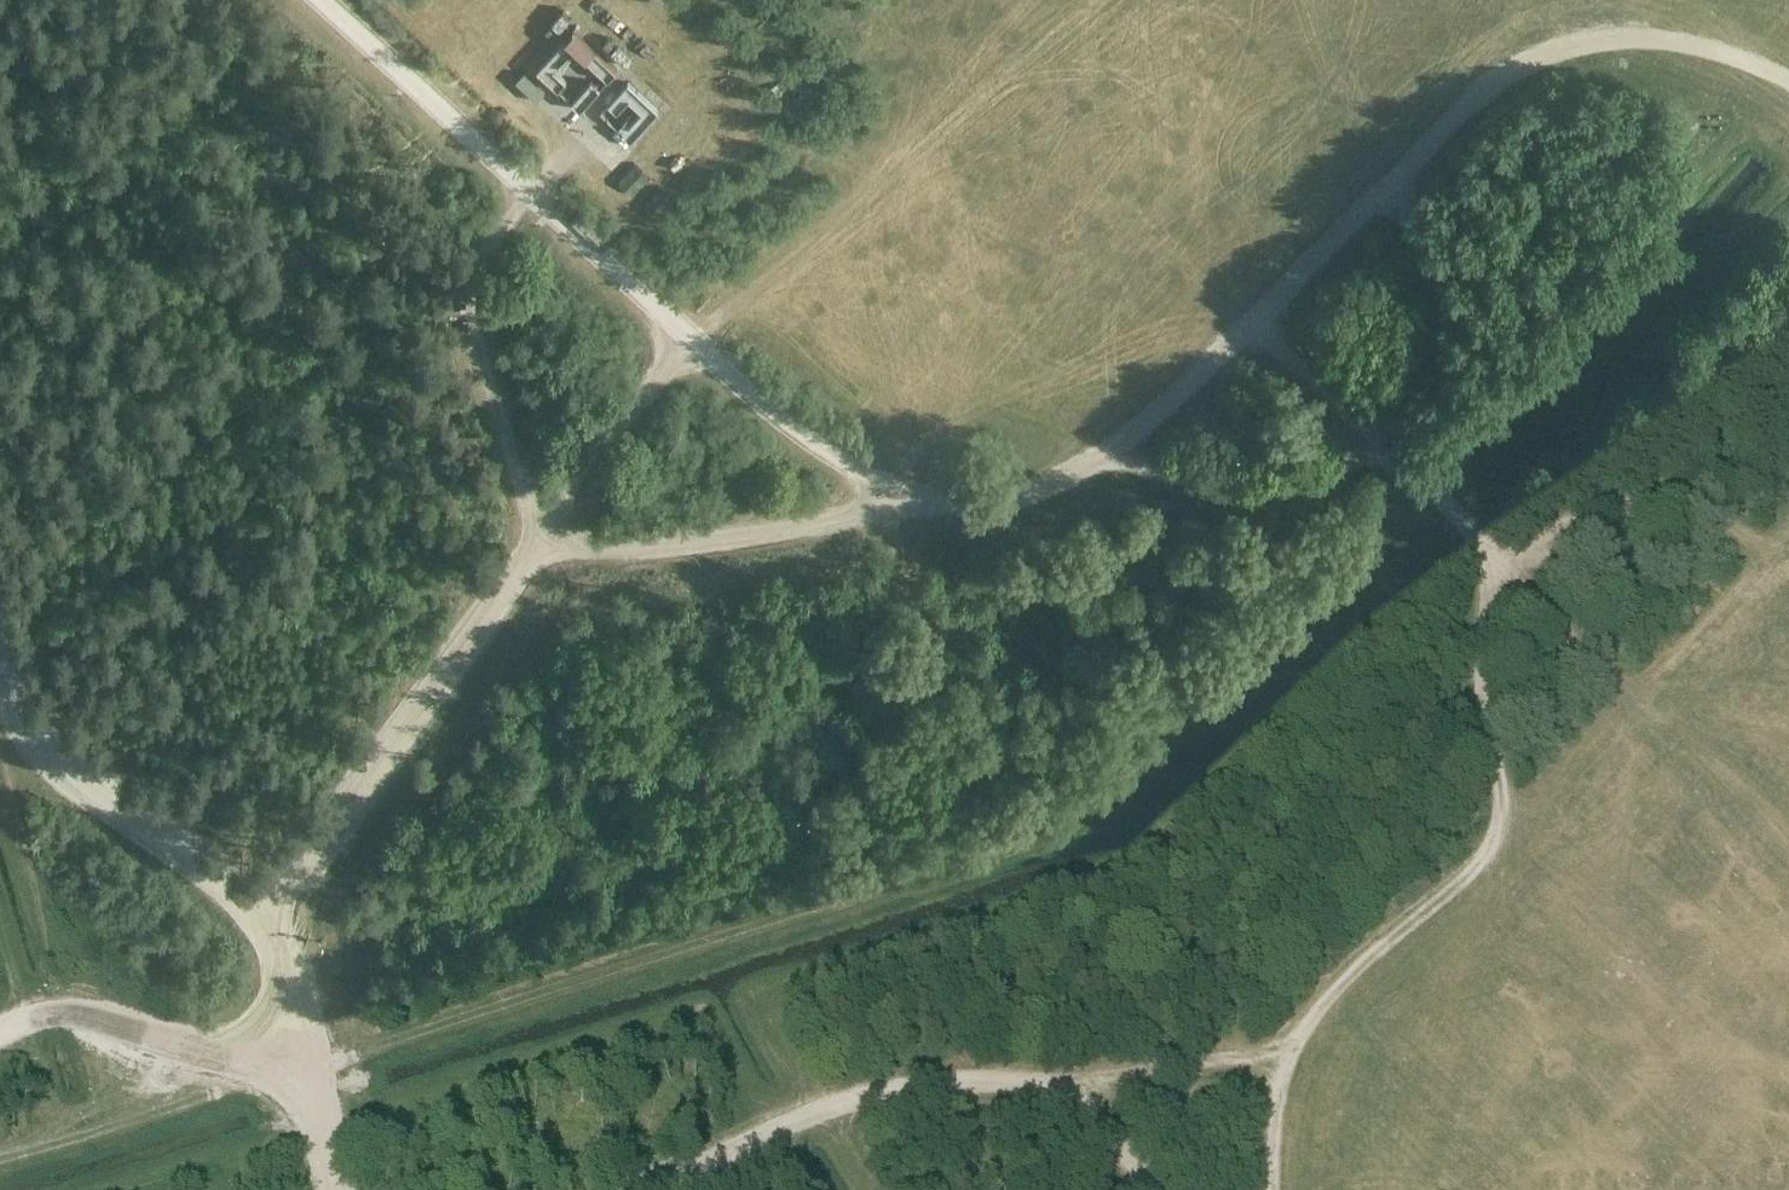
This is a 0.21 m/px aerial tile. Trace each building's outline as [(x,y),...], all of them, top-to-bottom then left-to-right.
[(615,70),(601,57),(608,49),(583,27),(551,63),(590,98),(615,70)]
